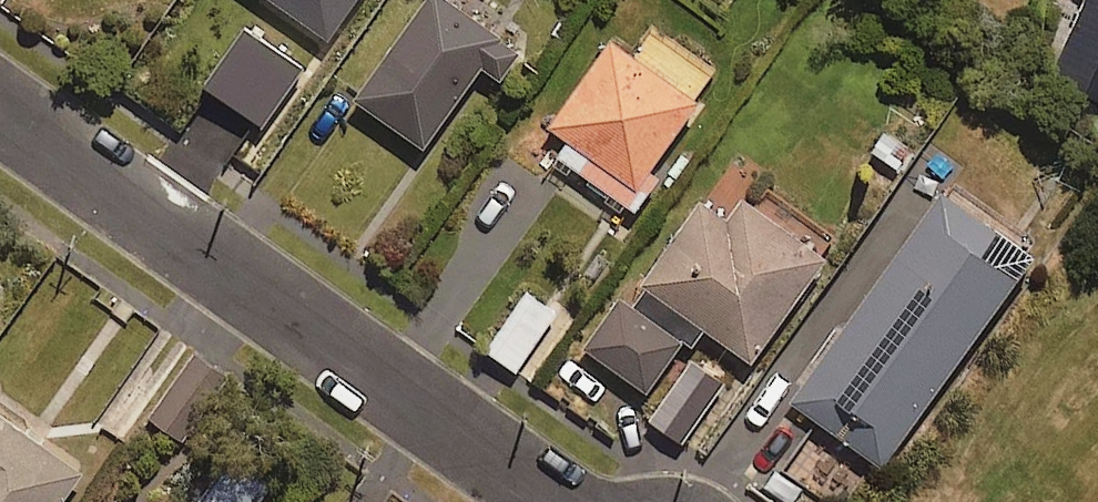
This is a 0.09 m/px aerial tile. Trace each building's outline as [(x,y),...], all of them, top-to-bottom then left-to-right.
[(330,45),(361,0),(265,0),(330,45)] [(436,0),(433,0),(358,107),(425,155),(483,73),(500,86),(519,59),(436,0)] [(1048,72),(1097,95),(1097,0),(1082,0),(1048,72)] [(569,144),(556,162),(636,216),(659,183),(650,177),(702,103),(693,98),(710,72),(654,34),(635,62),(609,44),(549,130),(569,144)] [(643,290),(650,295),(636,314),(619,302),(582,351),(649,401),(687,350),(692,354),(705,336),(750,369),(826,267),(816,259),(833,235),(766,185),(774,175),(744,153),(643,290)] [(1036,264),(946,199),(794,407),(884,473),(1036,264)] [(556,317),(524,296),(486,354),(518,374),(556,317)] [(724,389),(691,367),(652,425),(684,447),(724,389)] [(83,477),(0,421),(0,501),(66,501),(83,477)]
